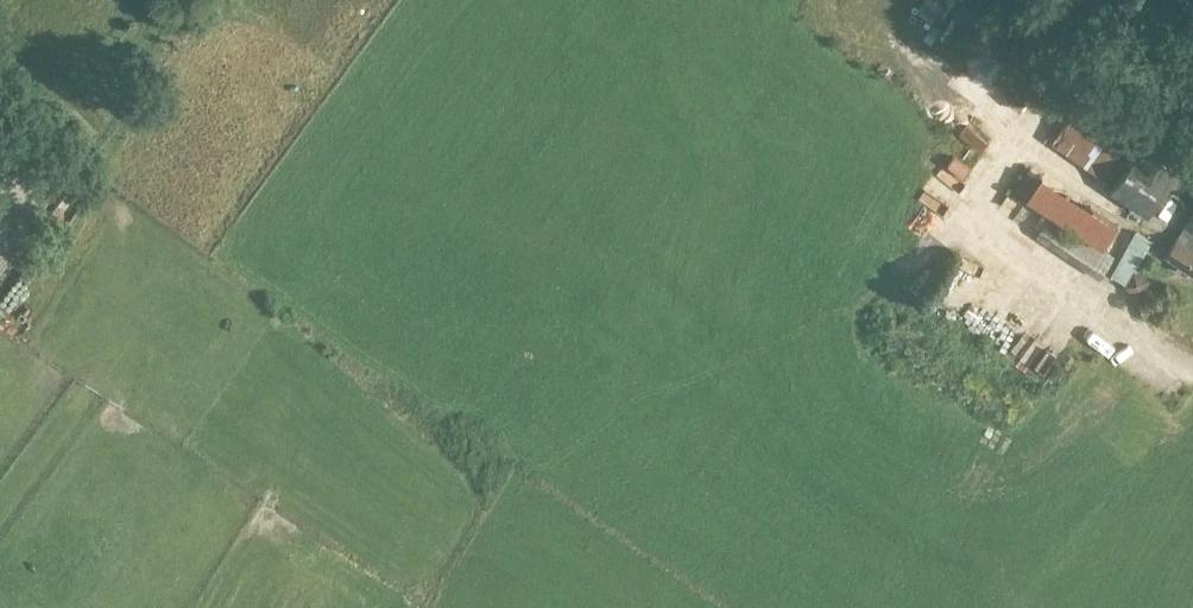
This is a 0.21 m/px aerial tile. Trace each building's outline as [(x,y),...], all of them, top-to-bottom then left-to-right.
[(1129,140),(1078,105),(1053,142),(1104,177),(1129,140)] [(1112,191),(1148,216),(1178,173),(1142,148),(1112,191)] [(1043,176),(1028,198),(1104,248),(1118,226),(1043,176)] [(1183,231),(1192,238),(1187,246),(1177,239),(1166,256),(1192,274),(1192,216),(1183,231)] [(1049,244),(1089,270),(1102,250),(1062,224),(1049,244)] [(1137,233),(1112,277),(1127,286),(1152,241),(1137,233)]
